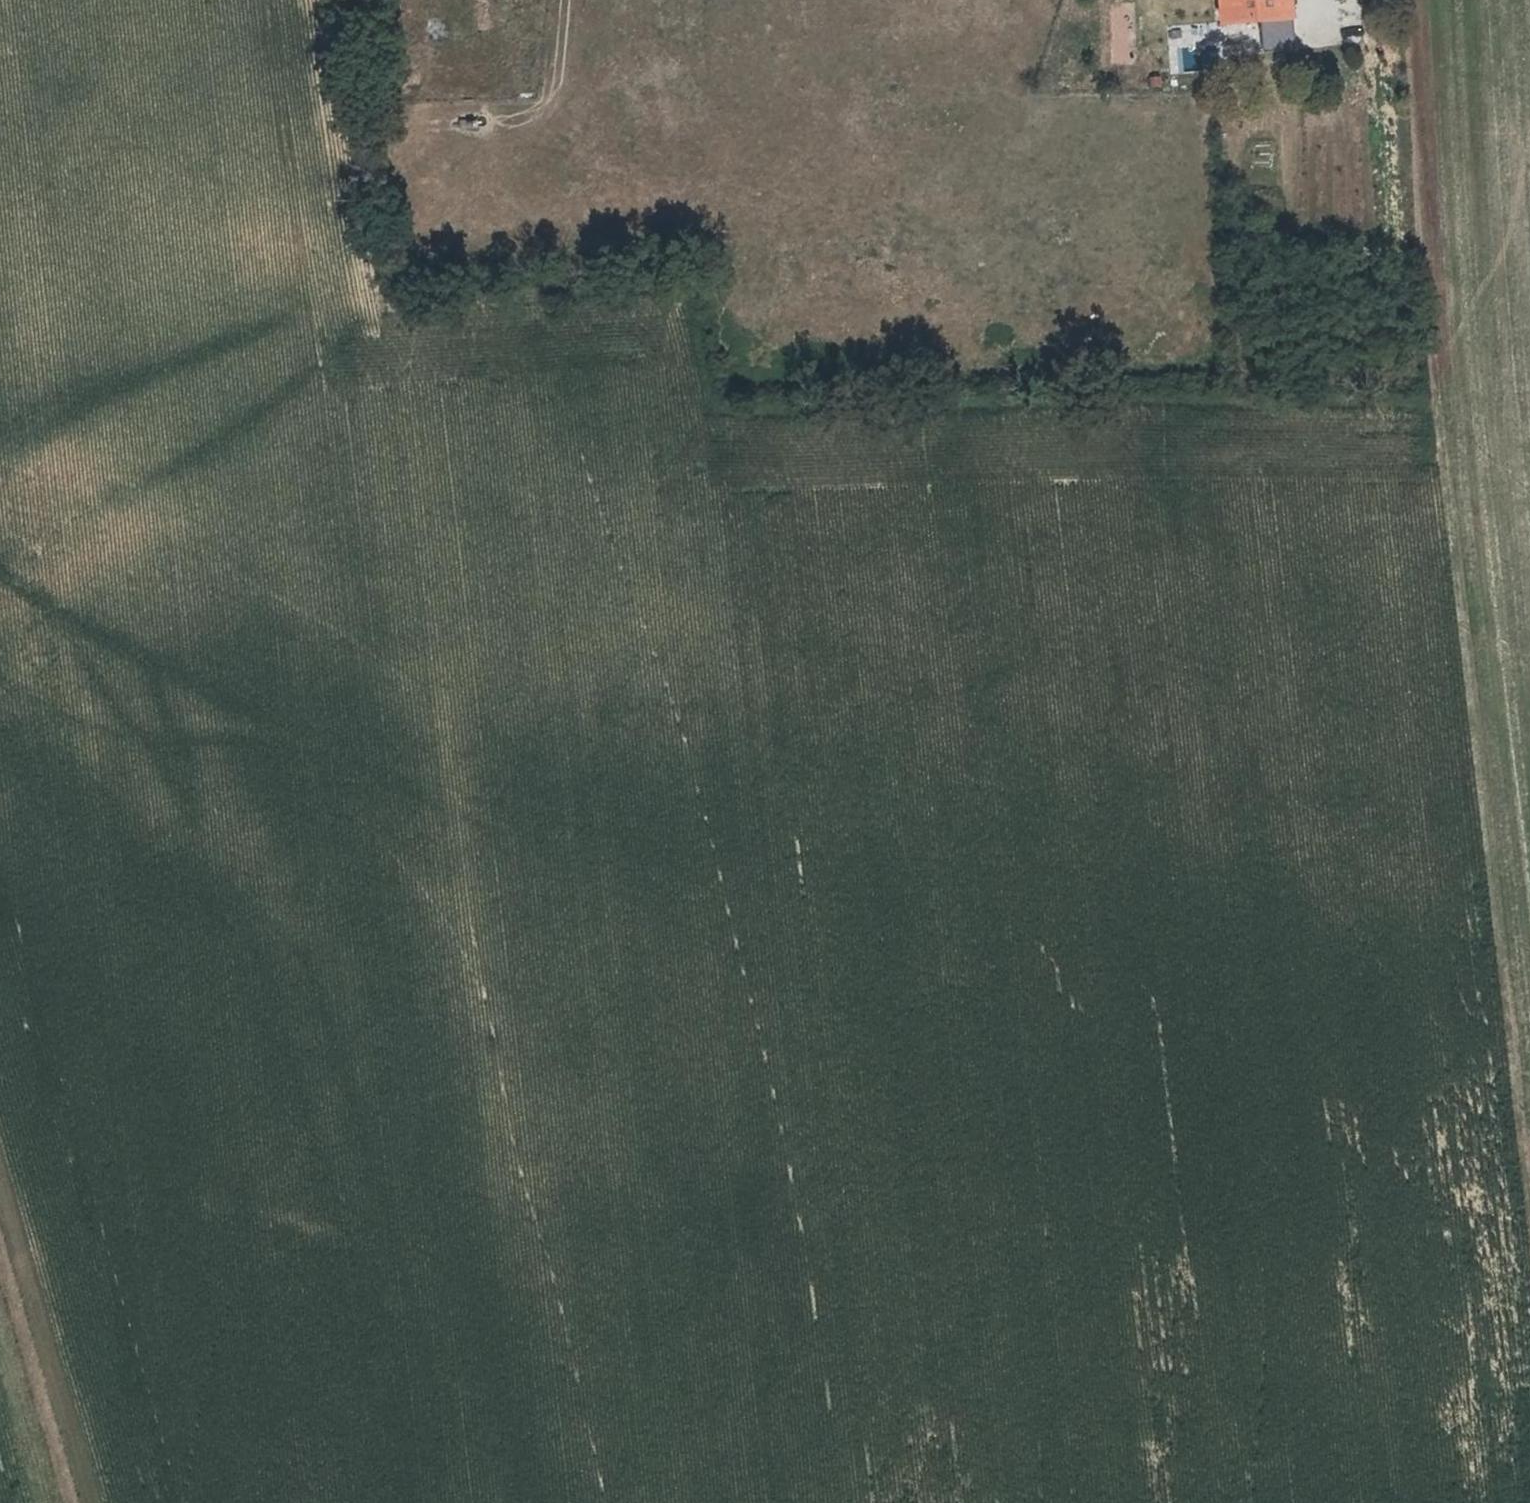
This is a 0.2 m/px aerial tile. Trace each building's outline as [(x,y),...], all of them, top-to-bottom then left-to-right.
[(1213,67),(1299,63),(1297,0),(1231,0),(1232,29),(1214,29),(1211,32),(1213,67)]
